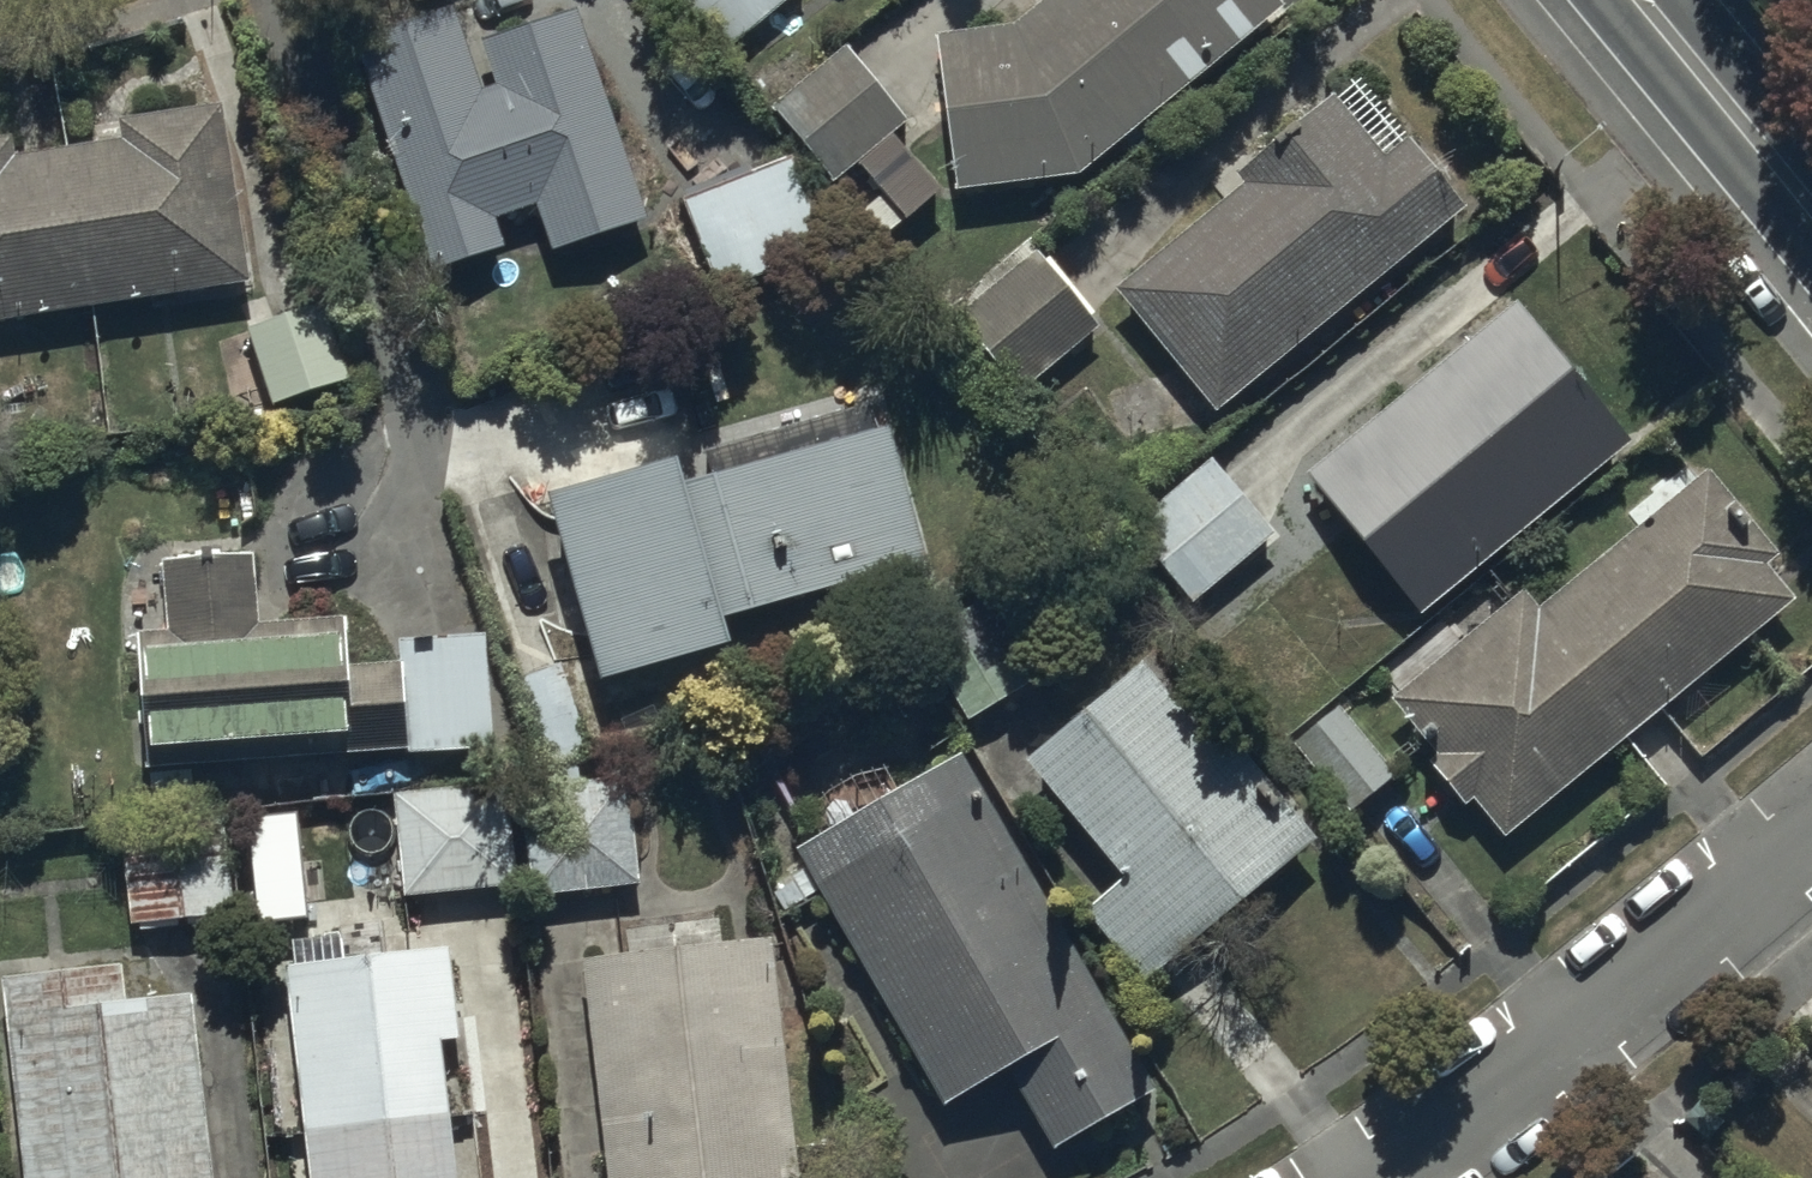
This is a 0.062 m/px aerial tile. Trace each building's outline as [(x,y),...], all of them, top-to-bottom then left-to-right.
[(728,48),(784,0),(686,0),(728,48)] [(1280,5),(1276,0),(1046,0),(1013,28),(936,37),(953,187),(1075,173),(1280,5)] [(449,6),(352,39),(429,269),(501,245),(492,219),(536,204),(552,251),(642,221),(570,7),(477,38),(493,85),(477,90),(449,6)] [(903,119),(838,44),(769,105),(834,180),(903,119)] [(1213,412),(1463,204),(1353,72),(1233,172),(1242,182),(1112,290),(1213,412)] [(249,280),(223,104),(119,119),(122,141),(13,157),(10,137),(0,138),(0,316),(249,280)] [(789,160),(681,202),(714,288),(823,246),(789,160)] [(1093,329),(1031,252),(956,313),(1018,390),(1093,329)] [(1627,441),(1510,300),(1302,472),(1419,613),(1627,441)] [(315,302),(242,329),(269,403),(342,377),(315,302)] [(542,490),(595,679),(725,643),(717,616),(923,560),(886,426),(676,484),(668,456),(542,490)] [(1271,539),(1203,454),(1119,520),(1187,606),(1271,539)] [(1502,837),(1787,598),(1763,569),(1778,556),(1706,469),(1539,608),(1522,588),(1389,700),(1434,754),(1426,761),(1463,805),(1470,798),(1502,837)] [(139,745),(344,734),(338,620),(257,624),(253,552),(158,557),(162,629),(133,631),(139,745)] [(1026,571),(918,632),(965,717),(1074,655),(1026,571)] [(487,635),(400,636),(401,750),(487,750),(487,635)] [(1137,659),(1020,760),(1121,876),(1083,910),(1145,981),(1311,836),(1224,736),(1213,746),(1137,659)] [(1337,705),(1292,743),(1351,813),(1396,776),(1337,705)] [(960,756),(793,853),(940,1105),(1003,1069),(1050,1148),(1153,1088),(960,756)] [(626,777),(523,781),(528,892),(632,887),(626,777)] [(500,787),(393,791),(397,896),(504,891),(500,787)] [(223,818),(120,826),(128,927),(230,920),(223,818)] [(578,958),(604,1177),(796,1177),(767,936),(578,958)] [(282,965),(306,1177),(454,1177),(439,1041),(456,1039),(446,948),(282,965)] [(1,977),(22,1177),(211,1177),(192,994),(123,1001),(119,964),(1,977)]
